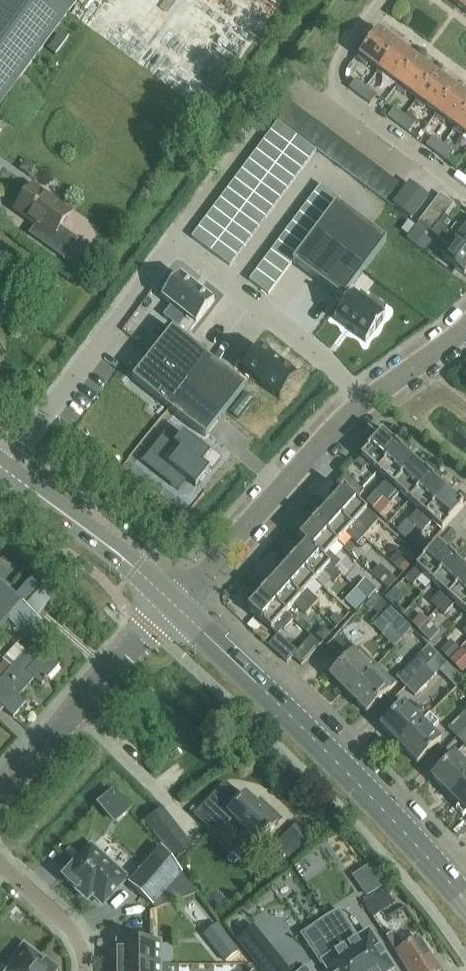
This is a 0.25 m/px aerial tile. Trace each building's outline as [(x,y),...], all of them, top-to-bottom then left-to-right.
[(78,0),(0,0),(0,105),(78,0)] [(457,5),(465,12),(465,0),(460,0),(457,5)] [(379,31),(378,30),(356,59),(366,66),(368,63),(378,70),(397,45),(378,31),(379,31)] [(397,45),(378,70),(375,74),(385,81),(387,78),(397,85),(416,59),(397,45)] [(416,59),(397,85),(395,88),(404,95),(407,92),(416,99),(435,73),(416,59)] [(435,73),(416,99),(414,102),(424,109),(426,106),(436,113),(454,88),(435,73)] [(355,79),(349,88),(359,96),(366,87),(355,79)] [(366,87),(359,96),(369,104),(376,95),(366,87)] [(436,113),(433,116),(443,124),(445,120),(455,127),(465,112),(465,96),(454,88),(436,113)] [(285,100),(275,92),(263,110),(273,117),(285,100)] [(285,100),(273,117),(281,123),(294,106),(285,100)] [(303,113),(294,106),(281,123),(290,130),(303,113)] [(397,125),(404,115),(394,108),(387,117),(397,125)] [(455,127),(452,131),(462,138),(465,135),(465,136),(465,112),(455,127)] [(311,119),(303,113),(290,130),(299,136),(311,119)] [(404,115),(397,125),(408,133),(415,123),(404,115)] [(320,126),(311,119),(299,136),(307,143),(320,126)] [(277,122),(270,132),(288,146),(296,136),(277,122)] [(329,132),(320,126),(307,143),(316,149),(329,132)] [(270,132),(263,142),(281,156),(288,146),(270,132)] [(337,139),(329,132),(316,149),(325,156),(337,139)] [(296,136),(288,146),(308,161),(316,151),(296,136)] [(436,153),(442,144),(432,137),(426,146),(436,153)] [(346,145),(337,139),(325,156),(333,162),(346,145)] [(263,142),(255,151),(274,165),(281,156),(263,142)] [(442,144),(436,153),(447,161),(453,152),(442,144)] [(355,152),(346,145),(333,162),(342,168),(355,152)] [(288,146),(281,156),(301,170),(308,161),(288,146)] [(255,151),(248,161),(267,175),(274,165),(255,151)] [(362,157),(355,152),(342,168),(350,174),(362,157)] [(281,156),(274,165),(294,180),(301,170),(281,156)] [(362,157),(350,174),(359,181),(372,165),(362,157)] [(248,161),(241,170),(260,184),(267,175),(248,161)] [(274,165),(267,175),(287,189),(294,180),(274,165)] [(381,171),(372,165),(359,181),(368,188),(381,171)] [(241,170),(234,180),(253,194),(260,184),(241,170)] [(381,171),(368,188),(377,194),(389,178),(381,171)] [(267,175),(260,184),(280,199),(287,189),(267,175)] [(397,183),(389,178),(377,194),(385,200),(397,183)] [(234,180),(227,189),(246,203),(253,194),(234,180)] [(397,183),(385,200),(393,207),(406,190),(397,183)] [(260,184),(253,194),(273,208),(280,199),(260,184)] [(321,184),(313,194),(332,209),(336,204),(340,198),(321,184)] [(410,185),(406,190),(393,207),(411,220),(417,225),(410,220),(427,198),(410,185)] [(35,224),(28,234),(64,260),(78,240),(60,227),(69,214),(32,187),(15,210),(35,224)] [(227,189),(220,199),(239,213),(246,203),(227,189)] [(253,194),(246,203),(265,218),(273,208),(253,194)] [(313,194),(306,204),(325,218),(332,209),(313,194)] [(425,215),(465,245),(465,228),(463,231),(454,224),(453,225),(449,222),(444,222),(441,220),(453,204),(440,195),(425,215)] [(220,199),(213,208),(232,222),(239,213),(220,199)] [(246,203),(239,213),(258,227),(265,218),(246,203)] [(306,204),(299,213),(318,228),(325,218),(306,204)] [(318,228),(314,233),(364,271),(386,241),(336,204),(332,209),(325,218),(318,228)] [(213,208),(206,218),(225,232),(232,222),(213,208)] [(239,213),(232,222),(251,237),(258,227),(239,213)] [(299,213),(292,223),(311,237),(314,233),(318,228),(299,213)] [(425,215),(419,223),(431,233),(442,240),(450,247),(442,259),(464,275),(465,272),(465,245),(425,215)] [(206,218),(199,227),(218,242),(225,232),(206,218)] [(232,222),(225,232),(244,246),(251,237),(232,222)] [(292,223),(285,232),(304,247),(311,237),(292,223)] [(199,227),(191,237),(210,252),(218,242),(199,227)] [(225,232),(218,242),(237,256),(244,246),(225,232)] [(285,232),(278,242),(297,256),(304,247),(285,232)] [(297,256),(292,263),(342,300),(364,271),(314,233),(311,237),(304,247),(297,256)] [(218,242),(210,252),(230,266),(237,256),(218,242)] [(278,242),(271,251),(290,266),(292,263),(297,256),(278,242)] [(271,251),(263,261),(283,275),(290,266),(271,251)] [(263,261),(256,270),(276,285),(283,275),(263,261)] [(256,270),(249,280),(268,295),(276,285),(256,270)] [(174,331),(184,339),(213,302),(212,302),(180,276),(179,275),(175,280),(173,277),(162,290),(165,293),(161,297),(162,298),(172,306),(164,316),(178,326),(174,331)] [(371,296),(365,304),(354,295),(355,294),(354,293),(334,319),(335,320),(336,319),(365,340),(364,342),(365,343),(385,317),(384,316),(383,317),(379,315),(385,307),(371,296)] [(172,329),(152,354),(189,383),(209,358),(172,329)] [(260,347),(242,370),(279,400),(297,377),(260,347)] [(152,354),(132,379),(169,408),(189,383),(152,354)] [(209,358),(189,383),(225,412),(245,387),(209,358)] [(189,383),(169,408),(205,437),(225,412),(189,383)] [(207,446),(174,420),(153,446),(180,467),(172,478),(188,490),(208,464),(199,457),(207,446)] [(377,472),(404,442),(397,436),(391,442),(381,434),(355,463),(362,470),(368,463),(377,472)] [(386,480),(376,491),(366,502),(373,508),(377,504),(414,463),(405,455),(411,448),(404,442),(377,472),(386,480)] [(423,471),(414,463),(377,504),(383,510),(389,503),(389,504),(400,493),(409,501),(436,471),(429,465),(423,471)] [(436,471),(409,501),(418,509),(408,521),(415,527),(446,493),(437,484),(443,477),(436,471)] [(355,501),(355,500),(364,491),(345,474),(336,484),(355,501)] [(355,501),(336,484),(330,491),(337,497),(328,506),(363,538),(378,521),(355,500),(355,501)] [(415,527),(421,533),(432,522),(441,530),(465,503),(465,498),(461,494),(455,501),(446,493),(415,527)] [(313,509),(307,516),(337,543),(345,534),(357,544),(363,538),(328,506),(320,515),(313,509)] [(337,543),(307,516),(301,523),(308,529),(299,539),(306,545),(306,544),(334,570),(335,569),(340,563),(329,552),(337,543)] [(354,552),(365,566),(378,555),(368,542),(354,552)] [(306,544),(306,545),(298,553),(291,547),(285,554),(315,582),(323,572),(335,583),(342,575),(335,569),(334,570),(306,544)] [(432,583),(459,553),(452,546),(446,553),(436,545),(431,551),(406,579),(413,586),(423,575),(432,583)] [(432,583),(441,592),(431,603),(438,609),(465,578),(465,571),(460,566),(465,559),(459,553),(432,583)] [(285,567),(277,576),(312,608),(318,601),(307,590),(315,582),(285,554),(278,561),(285,567)] [(27,591),(34,580),(22,572),(14,583),(27,591)] [(312,608),(277,576),(269,585),(262,579),(256,586),(286,613),(294,604),(306,615),(312,608)] [(438,609),(444,615),(455,604),(464,612),(465,609),(465,578),(438,609)] [(286,613),(256,586),(249,593),(256,599),(248,609),(277,635),(292,619),(286,613)] [(0,587),(0,631),(8,622),(26,638),(40,623),(0,587)] [(373,626),(382,634),(381,635),(394,647),(411,630),(390,608),(373,626)] [(311,636),(292,657),(301,666),(320,644),(311,636)] [(0,680),(0,706),(13,718),(25,704),(18,697),(34,680),(41,686),(59,666),(45,652),(37,661),(26,651),(25,652),(16,644),(2,660),(11,668),(0,680)] [(348,694),(371,671),(377,666),(358,647),(352,653),(329,676),(348,694)] [(465,668),(465,658),(462,652),(452,660),(461,671),(465,668)] [(405,687),(425,667),(416,658),(396,678),(405,687)] [(425,667),(405,687),(415,696),(435,676),(425,667)] [(390,690),(371,671),(348,694),(366,713),(390,690)] [(420,706),(413,713),(403,703),(380,727),(381,728),(382,728),(399,745),(430,715),(420,706)] [(465,729),(465,711),(448,729),(457,738),(465,729)] [(430,715),(399,745),(416,762),(416,763),(417,764),(441,741),(431,731),(438,723),(430,715)] [(457,738),(465,747),(465,729),(457,738)] [(465,779),(465,766),(454,754),(431,778),(432,779),(433,779),(450,796),(465,779)] [(450,796),(465,812),(465,779),(450,796)] [(113,791),(97,804),(116,827),(132,814),(113,791)] [(268,807),(264,812),(246,795),(228,813),(223,809),(211,821),(221,831),(233,819),(259,843),(281,820),(268,807)] [(129,884),(153,906),(153,905),(157,908),(197,894),(161,849),(129,884)] [(115,877),(120,873),(95,851),(67,882),(91,904),(95,900),(105,909),(125,886),(115,877)] [(370,864),(353,876),(368,896),(385,884),(370,864)] [(327,918),(361,970),(391,970),(393,970),(369,932),(357,939),(339,910),(327,918)] [(301,935),(320,963),(321,964),(323,963),(328,970),(361,970),(327,918),(314,926),(301,935)] [(217,943),(216,948),(223,958),(234,950),(225,937),(217,943)] [(430,956),(419,939),(400,951),(394,940),(390,943),(408,970),(409,970),(416,966),(415,965),(430,956)] [(159,965),(159,943),(119,943),(119,965),(159,965)] [(14,966),(10,970),(55,970),(24,946),(11,964),(14,966)] [(256,962),(263,970),(282,970),(268,953),(256,962)] [(409,970),(440,970),(430,956),(415,965),(416,966),(409,970)]
